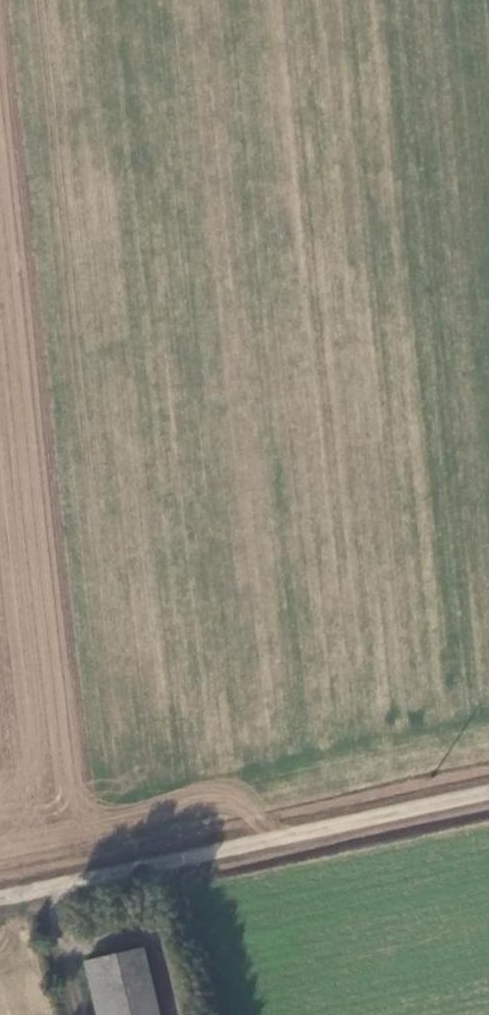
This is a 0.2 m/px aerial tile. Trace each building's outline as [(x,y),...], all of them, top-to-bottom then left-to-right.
[(99,1014),(163,1014),(148,943),(85,957),(99,1014)]
